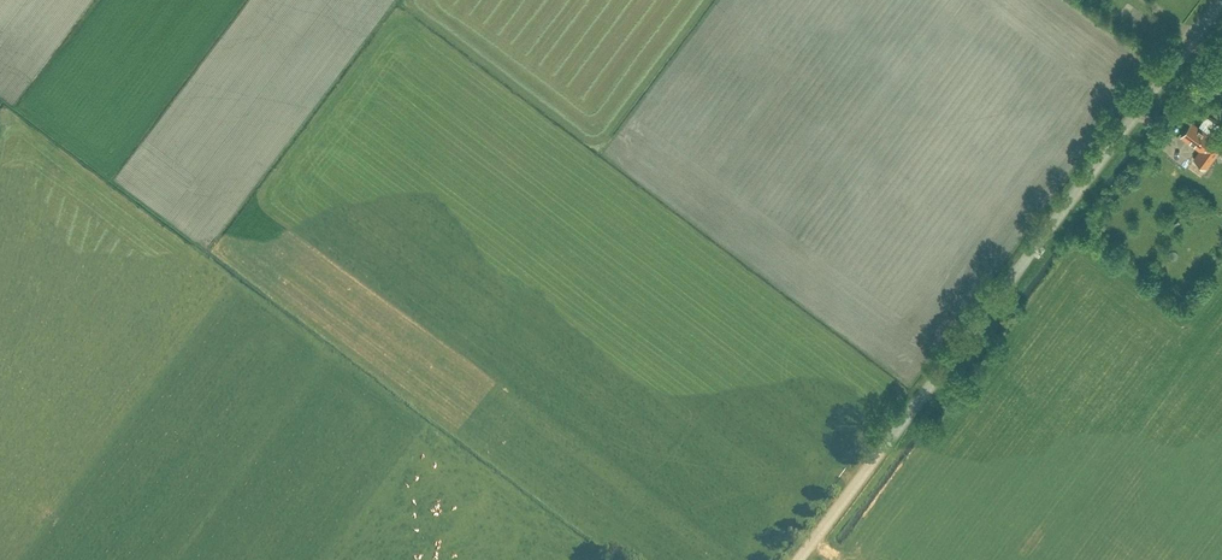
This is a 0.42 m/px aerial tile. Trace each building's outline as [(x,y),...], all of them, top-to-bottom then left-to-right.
[(1190,122),(1180,136),(1200,149),(1194,158),(1206,166),(1221,143),(1221,140),(1211,133),(1209,135),(1190,122)]
